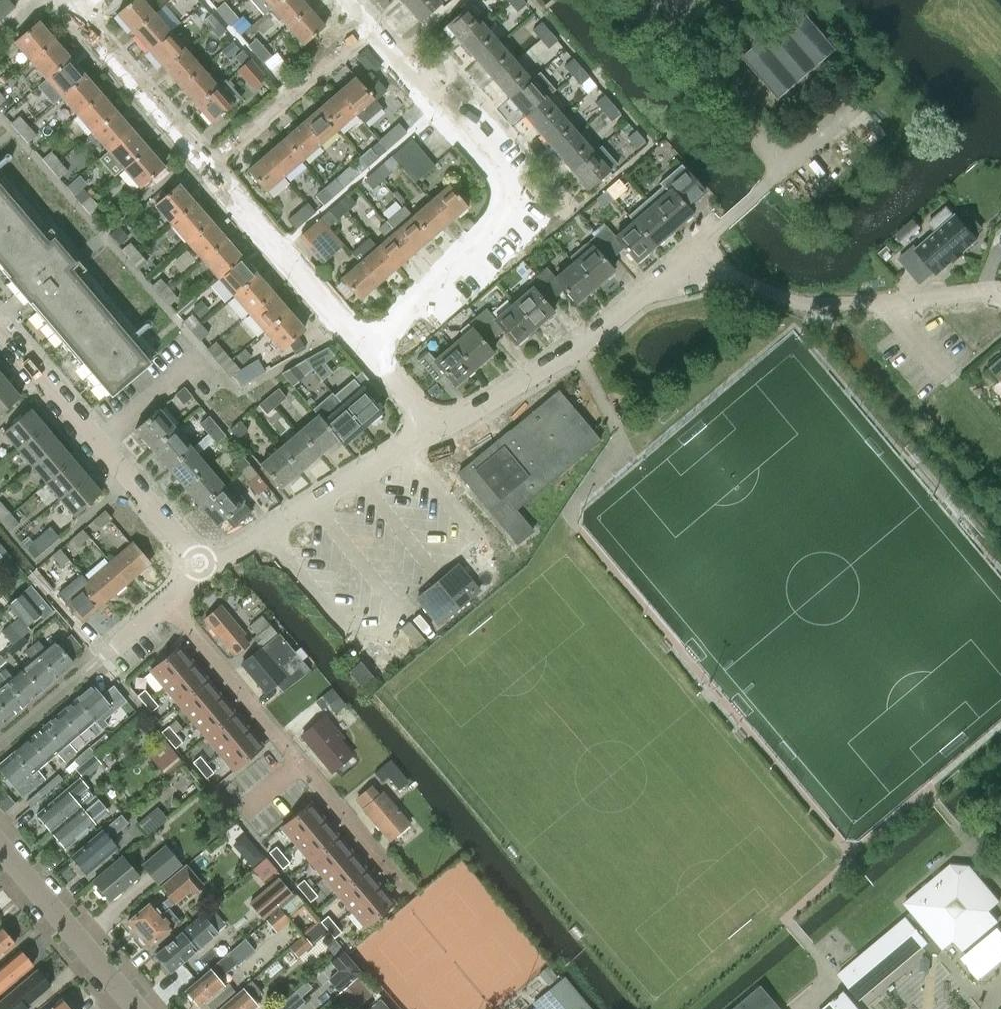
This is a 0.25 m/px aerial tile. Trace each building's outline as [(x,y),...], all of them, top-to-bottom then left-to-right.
[(8,13),(16,6),(11,0),(0,0),(0,5),(8,13)] [(116,11),(132,30),(154,11),(144,0),(129,0),(116,11)] [(263,14),(270,8),(279,0),(251,0),(263,14)] [(270,8),(286,27),(308,7),(301,0),(279,0),(270,8)] [(404,3),(419,21),(441,2),(439,0),(407,0),(404,3)] [(523,0),(512,0),(509,2),(517,12),(526,4),(523,0)] [(670,11),(682,0),(661,0),(670,11)] [(467,5),(445,24),(461,43),(484,24),(483,23),(487,19),(472,1),(467,5)] [(215,9),(223,18),(231,11),(224,2),(215,9)] [(308,7),(286,27),(302,45),(324,26),(308,7)] [(801,8),(744,57),(779,98),(836,49),(801,8)] [(154,11),(132,30),(147,48),(169,29),(154,11)] [(239,19),(231,11),(223,18),(230,27),(239,19)] [(203,20),(210,29),(218,22),(211,14),(203,20)] [(15,41),(31,60),(55,40),(38,21),(15,41)] [(225,31),(218,22),(210,29),(217,38),(225,31)] [(532,30),(540,39),(549,31),(541,22),(532,30)] [(484,24),(461,43),(476,60),(499,41),(484,24)] [(147,48),(164,68),(186,48),(169,29),(147,48)] [(557,40),(549,31),(540,39),(548,48),(557,40)] [(247,45),(249,47),(254,53),(262,45),(256,38),(247,45)] [(55,40),(31,60),(44,76),(46,78),(70,57),(68,55),(55,40)] [(222,51),(228,58),(239,48),(233,41),(222,51)] [(476,60),(492,78),(515,60),(499,41),(476,60)] [(270,56),(262,45),(254,53),(262,63),(270,56)] [(186,48),(164,68),(180,86),(201,66),(186,48)] [(242,50),(234,57),(240,63),(248,57),(248,56),(242,50)] [(242,66),(237,70),(245,79),(258,68),(257,67),(248,56),(240,63),(242,66)] [(46,78),(38,86),(53,103),(61,95),(60,94),(83,73),(70,57),(46,78)] [(563,66),(571,75),(581,67),(573,58),(563,66)] [(492,78),(508,97),(531,78),(515,60),(492,78)] [(201,66),(180,86),(195,103),(217,84),(201,66)] [(589,76),(581,67),(571,75),(579,84),(589,76)] [(355,76),(337,91),(356,113),(364,122),(378,111),(379,103),(376,100),(386,91),(370,71),(359,81),(355,76)] [(531,78),(508,97),(524,115),(547,97),(555,89),(539,71),(531,78)] [(83,73),(60,94),(76,113),(99,91),(83,73)] [(217,84),(195,103),(211,122),(240,97),(231,86),(233,84),(228,78),(226,80),(224,77),(217,84)] [(99,91),(76,113),(92,131),(116,111),(99,91)] [(320,106),(339,128),(356,113),(337,91),(320,106)] [(594,103),(602,112),(612,103),(604,94),(594,103)] [(524,115),(543,137),(563,116),(547,97),(524,115)] [(620,113),(612,103),(602,112),(610,121),(620,113)] [(302,121),(321,143),(339,128),(320,106),(302,121)] [(116,111),(92,131),(108,150),(132,129),(116,111)] [(10,124),(19,133),(28,125),(19,116),(10,124)] [(563,116),(543,137),(557,154),(579,135),(563,116)] [(284,137),(303,159),(321,143),(302,121),(284,137)] [(398,123),(377,140),(380,143),(385,150),(406,132),(400,125),(398,123)] [(36,135),(28,125),(19,133),(28,143),(36,135)] [(132,129),(108,150),(124,168),(148,147),(132,129)] [(626,138),(635,148),(645,140),(636,130),(626,138)] [(579,135),(557,154),(571,171),(594,151),(579,135)] [(266,152),(285,174),(303,159),(284,137),(266,152)] [(411,138),(391,156),(399,165),(419,148),(411,138)] [(148,147),(124,168),(140,186),(164,165),(148,147)] [(360,156),(369,165),(379,157),(370,147),(360,156)] [(419,148),(399,165),(406,174),(427,156),(419,148)] [(42,158),(50,168),(59,161),(51,151),(42,158)] [(594,151),(571,171),(588,189),(610,170),(594,151)] [(266,190),(285,174),(266,152),(247,169),(266,190)] [(359,174),(369,165),(360,156),(350,164),(359,174)] [(427,156),(406,174),(414,183),(434,165),(427,156)] [(67,171),(59,161),(50,168),(59,178),(67,171)] [(373,170),(381,180),(391,172),(383,162),(373,170)] [(363,179),(372,189),(381,180),(373,170),(363,179)] [(669,190),(653,205),(674,230),(692,214),(686,206),(695,198),(675,176),(665,185),(669,190)] [(14,294),(22,304),(27,300),(46,323),(47,322),(61,339),(60,340),(81,364),(82,364),(97,381),(96,382),(106,395),(151,357),(0,178),(0,269),(9,280),(5,283),(14,294)] [(324,187),(333,196),(343,188),(335,178),(324,187)] [(627,189),(617,179),(606,189),(615,199),(627,189)] [(156,204),(171,222),(196,202),(180,183),(156,204)] [(429,200),(448,222),(467,206),(448,183),(429,200)] [(75,194),(73,196),(81,204),(90,196),(90,195),(83,187),(82,188),(75,194)] [(323,205),(333,196),(324,187),(314,195),(323,205)] [(348,193),(338,202),(346,211),(356,203),(348,193)] [(90,196),(81,204),(89,214),(90,215),(91,213),(100,206),(99,205),(90,195),(90,196)] [(412,214),(431,237),(448,222),(429,200),(412,214)] [(196,202),(171,222),(187,241),(211,220),(196,202)] [(307,202),(287,219),(295,228),(314,211),(307,202)] [(321,216),(320,217),(328,226),(329,227),(330,226),(337,220),(346,211),(338,202),(328,210),(321,216)] [(386,220),(414,252),(431,237),(412,214),(412,215),(403,205),(386,220)] [(634,221),(655,246),(674,230),(653,205),(634,221)] [(914,245),(899,258),(907,268),(922,255),(938,273),(953,260),(954,261),(963,253),(962,252),(977,239),(956,214),(955,216),(947,206),(928,222),(936,232),(917,248),(914,245)] [(320,217),(300,234),(308,243),(328,226),(320,217)] [(211,220),(187,241),(202,257),(224,234),(211,220)] [(386,238),(376,246),(395,268),(414,252),(386,220),(377,228),(386,238)] [(596,233),(615,255),(623,249),(635,263),(655,246),(634,221),(616,237),(606,225),(596,233)] [(128,237),(118,226),(109,234),(119,245),(128,237)] [(328,226),(308,243),(316,252),(336,234),(329,227),(328,226)] [(568,257),(573,262),(594,287),(613,270),(607,263),(615,255),(596,233),(568,257)] [(224,234),(202,257),(217,275),(242,255),(224,234)] [(336,234),(316,252),(323,260),(343,243),(336,234)] [(352,251),(379,282),(395,268),(376,246),(368,237),(352,251)] [(121,249),(130,260),(138,252),(130,242),(121,249)] [(340,277),(342,280),(359,299),(379,282),(352,251),(350,253),(358,261),(340,277)] [(147,262),(138,252),(130,260),(138,270),(147,262)] [(242,255),(217,275),(231,291),(256,272),(242,255)] [(537,275),(556,297),(564,290),(575,303),(594,287),(573,262),(555,278),(546,267),(537,275)] [(231,291),(249,312),(273,291),(256,272),(231,291)] [(530,288),(513,303),(534,328),(553,311),(547,304),(556,297),(537,275),(526,284),(530,288)] [(151,285),(160,296),(169,288),(160,277),(151,285)] [(178,298),(169,288),(160,296),(169,306),(178,298)] [(273,291),(249,312),(265,330),(289,309),(273,291)] [(476,316),(495,338),(502,331),(514,345),(534,328),(513,303),(495,319),(485,308),(476,316)] [(289,309),(265,330),(281,348),(305,327),(289,309)] [(182,322),(191,331),(200,323),(191,314),(182,322)] [(464,335),(453,345),(474,369),(493,353),(487,345),(495,338),(476,316),(459,330),(464,335)] [(209,332),(200,323),(191,331),(200,341),(209,332)] [(207,348),(206,349),(213,357),(222,367),(231,359),(231,358),(215,340),(207,348)] [(455,386),(474,369),(453,345),(435,360),(428,352),(418,361),(436,382),(445,374),(455,386)] [(231,359),(222,367),(231,377),(232,376),(239,369),(240,368),(231,358),(231,359)] [(987,370),(999,383),(1000,381),(1000,358),(987,370)] [(305,359),(294,364),(304,377),(303,378),(312,388),(321,380),(313,369),(305,359)] [(323,360),(313,369),(321,380),(332,370),(323,360)] [(353,377),(334,394),(341,402),(342,401),(364,426),(383,411),(373,400),(381,393),(364,373),(356,380),(353,377)] [(0,385),(0,412),(19,396),(6,380),(0,385)] [(175,394),(183,404),(192,396),(184,386),(175,394)] [(268,396),(276,405),(286,397),(278,387),(268,396)] [(518,543),(533,531),(516,511),(601,440),(558,389),(458,473),(518,543)] [(332,391),(312,409),(316,413),(318,412),(322,417),(337,439),(342,445),(364,426),(342,401),(341,402),(334,394),(332,391)] [(266,414),(276,405),(268,396),(258,404),(266,414)] [(2,431),(17,449),(45,426),(29,408),(2,431)] [(159,408),(135,428),(152,448),(175,427),(159,408)] [(316,413),(297,430),(318,456),(337,439),(322,417),(318,412),(316,413)] [(199,423),(208,433),(217,425),(209,415),(199,423)] [(248,430),(239,420),(230,429),(238,438),(248,430)] [(225,435),(217,425),(208,433),(216,443),(225,435)] [(45,426),(17,449),(31,466),(59,443),(45,426)] [(175,427),(152,448),(168,467),(192,447),(175,427)] [(297,430),(278,446),(300,471),(318,456),(297,430)] [(192,447),(168,467),(184,486),(208,466),(198,454),(204,448),(198,442),(192,447)] [(59,443),(31,466),(45,482),(73,459),(59,443)] [(259,462),(258,463),(279,488),(300,471),(278,446),(259,462)] [(232,462),(240,472),(250,464),(241,454),(232,462)] [(73,459),(45,482),(59,499),(86,475),(73,459)] [(258,474),(250,464),(240,472),(248,482),(258,474)] [(208,466),(184,486),(200,506),(224,485),(208,466)] [(86,475),(59,499),(73,515),(100,492),(86,475)] [(224,485),(200,506),(216,524),(240,504),(224,485)] [(1,519),(9,512),(0,501),(0,517),(1,519)] [(93,518),(99,526),(110,517),(104,509),(93,518)] [(19,523),(9,512),(1,519),(11,530),(19,523)] [(49,526),(24,546),(33,557),(58,536),(49,526)] [(71,537),(77,545),(88,536),(81,528),(71,537)] [(11,555),(0,542),(0,564),(11,555)] [(110,561),(126,581),(148,562),(132,543),(110,561)] [(51,554),(57,562),(61,566),(68,559),(58,548),(51,554)] [(87,580),(104,600),(126,581),(110,561),(87,580)] [(457,566),(417,598),(437,623),(477,591),(457,566)] [(5,581),(17,595),(30,584),(31,585),(33,583),(20,568),(5,581)] [(81,619),(104,600),(87,580),(64,600),(81,619)] [(14,640),(29,627),(27,625),(40,614),(44,618),(53,610),(31,585),(30,584),(17,595),(0,610),(0,624),(14,640)] [(221,606),(205,619),(229,647),(230,647),(235,653),(247,644),(241,636),(244,634),(221,606)] [(261,614),(248,626),(256,635),(260,639),(264,644),(277,633),(268,622),(261,614)] [(30,629),(29,627),(14,640),(15,641),(6,649),(11,655),(27,641),(22,636),(30,629)] [(70,634),(62,640),(73,653),(81,646),(70,634)] [(276,683),(282,690),(307,670),(278,634),(242,663),(265,691),(276,683)] [(31,645),(57,676),(73,662),(54,640),(44,649),(37,640),(31,645)] [(32,659),(23,667),(41,689),(57,676),(31,645),(24,650),(32,659)] [(179,645),(149,669),(163,686),(193,662),(179,645)] [(347,670),(359,685),(371,675),(358,660),(347,670)] [(193,662),(163,686),(177,703),(207,679),(193,662)] [(26,702),(41,689),(23,667),(13,675),(5,666),(0,671),(0,672),(26,702)] [(10,716),(26,702),(0,672),(0,684),(1,685),(0,686),(0,703),(10,716)] [(207,679),(177,703),(191,720),(221,695),(207,679)] [(92,684),(76,698),(101,728),(102,729),(108,724),(104,719),(126,700),(113,685),(101,695),(92,685),(92,684)] [(137,695),(144,703),(151,697),(144,689),(137,695)] [(345,706),(332,689),(316,701),(322,710),(328,705),(335,714),(345,706)] [(221,695),(191,720),(206,737),(235,712),(221,695)] [(158,705),(151,697),(144,703),(151,712),(158,705)] [(60,711),(79,733),(89,725),(95,733),(101,728),(76,698),(60,711)] [(10,716),(0,703),(0,724),(10,716)] [(44,725),(70,755),(76,749),(69,741),(79,733),(60,711),(44,725)] [(235,712),(206,737),(220,754),(249,729),(235,712)] [(302,735),(332,771),(352,754),(340,741),(343,739),(325,716),(302,735)] [(28,738),(47,760),(57,752),(64,760),(70,755),(44,725),(28,738)] [(161,732),(168,740),(175,734),(168,725),(161,732)] [(249,729),(220,754),(234,770),(263,746),(249,729)] [(105,733),(90,746),(94,751),(110,738),(105,733)] [(168,740),(175,748),(182,742),(175,734),(168,740)] [(12,752),(38,782),(44,777),(37,769),(47,760),(28,738),(12,752)] [(90,746),(74,760),(79,765),(94,751),(90,746)] [(0,762),(0,769),(7,777),(4,780),(10,787),(13,785),(15,788),(22,796),(26,793),(31,788),(38,782),(12,752),(0,762)] [(177,752),(159,767),(165,774),(166,775),(183,760),(183,759),(177,752)] [(101,763),(93,754),(77,768),(85,777),(101,763)] [(192,762),(199,770),(207,764),(200,755),(192,762)] [(74,760),(65,768),(69,773),(79,765),(74,760)] [(390,760),(374,773),(381,782),(387,777),(399,791),(407,785),(397,773),(400,771),(390,760)] [(199,770),(206,778),(213,772),(207,764),(199,770)] [(58,773),(42,787),(46,792),(63,779),(58,773)] [(79,777),(37,813),(51,830),(93,794),(79,777)] [(389,839),(408,823),(384,793),(380,796),(371,786),(357,798),(365,808),(364,809),(389,839)] [(26,801),(30,806),(46,792),(42,787),(26,801)] [(93,794),(51,830),(57,836),(56,840),(60,844),(64,845),(66,847),(94,824),(88,817),(106,803),(97,792),(94,794),(93,794)] [(310,802),(281,826),(295,843),(324,818),(310,802)] [(157,806),(146,815),(156,827),(167,818),(157,806)] [(112,821),(72,855),(87,872),(117,846),(109,837),(127,822),(119,815),(112,821)] [(324,818),(295,843),(309,860),(338,835),(324,818)] [(338,835),(309,860),(323,877),(352,852),(338,835)] [(165,846),(141,865),(156,884),(180,864),(165,846)] [(268,852),(275,860),(283,854),(276,846),(268,852)] [(352,852),(323,877),(337,893),(366,869),(352,852)] [(290,862),(283,854),(275,860),(282,868),(290,862)] [(109,900),(138,874),(122,855),(92,881),(96,885),(94,889),(101,896),(105,896),(109,900)] [(266,857),(252,869),(263,882),(274,872),(276,871),(277,870),(266,857)] [(912,911),(839,973),(860,999),(933,937),(943,948),(953,939),(963,950),(997,921),(988,910),(999,900),(969,865),(969,864),(949,864),(904,902),(912,911)] [(179,920),(169,908),(190,889),(193,893),(203,884),(186,865),(161,887),(169,897),(157,907),(151,901),(128,921),(140,935),(139,940),(142,944),(147,943),(149,946),(179,920)] [(366,869),(337,893),(351,910),(380,886),(366,869)] [(296,885),(303,893),(310,887),(303,879),(296,885)] [(380,886),(351,910),(365,927),(394,903),(380,886)] [(317,895),(310,887),(303,893),(310,902),(317,895)] [(296,895),(280,909),(287,918),(304,904),(296,895)] [(202,914),(156,954),(171,971),(217,932),(202,914)] [(320,921),(327,930),(334,923),(327,915),(320,921)] [(289,947),(298,957),(326,933),(318,923),(289,947)] [(341,932),(334,923),(327,930),(334,938),(341,932)] [(0,926),(0,956),(15,943),(0,926)] [(245,939),(228,953),(235,961),(237,964),(254,950),(245,939)] [(3,989),(4,990),(33,966),(21,951),(0,968),(0,992),(3,989)] [(328,979),(339,992),(361,973),(343,952),(330,963),(337,971),(328,979)] [(227,972),(225,969),(235,961),(228,953),(185,989),(199,1006),(224,986),(218,979),(227,972)] [(37,970),(0,1002),(0,1008),(28,1008),(26,1006),(50,986),(37,970)] [(361,973),(339,992),(336,994),(348,1008),(355,1008),(376,991),(361,973)] [(532,1004),(536,1008),(591,1008),(565,977),(563,979),(561,980),(532,1004)] [(219,1008),(252,1008),(257,1005),(253,1000),(262,992),(252,981),(219,1008)] [(734,1008),(781,1008),(762,986),(734,1008)] [(844,991),(822,1008),(859,1008),(844,991)] [(367,1008),(389,1008),(380,998),(367,1008)] [(61,999),(50,1008),(70,1008),(61,999)]
